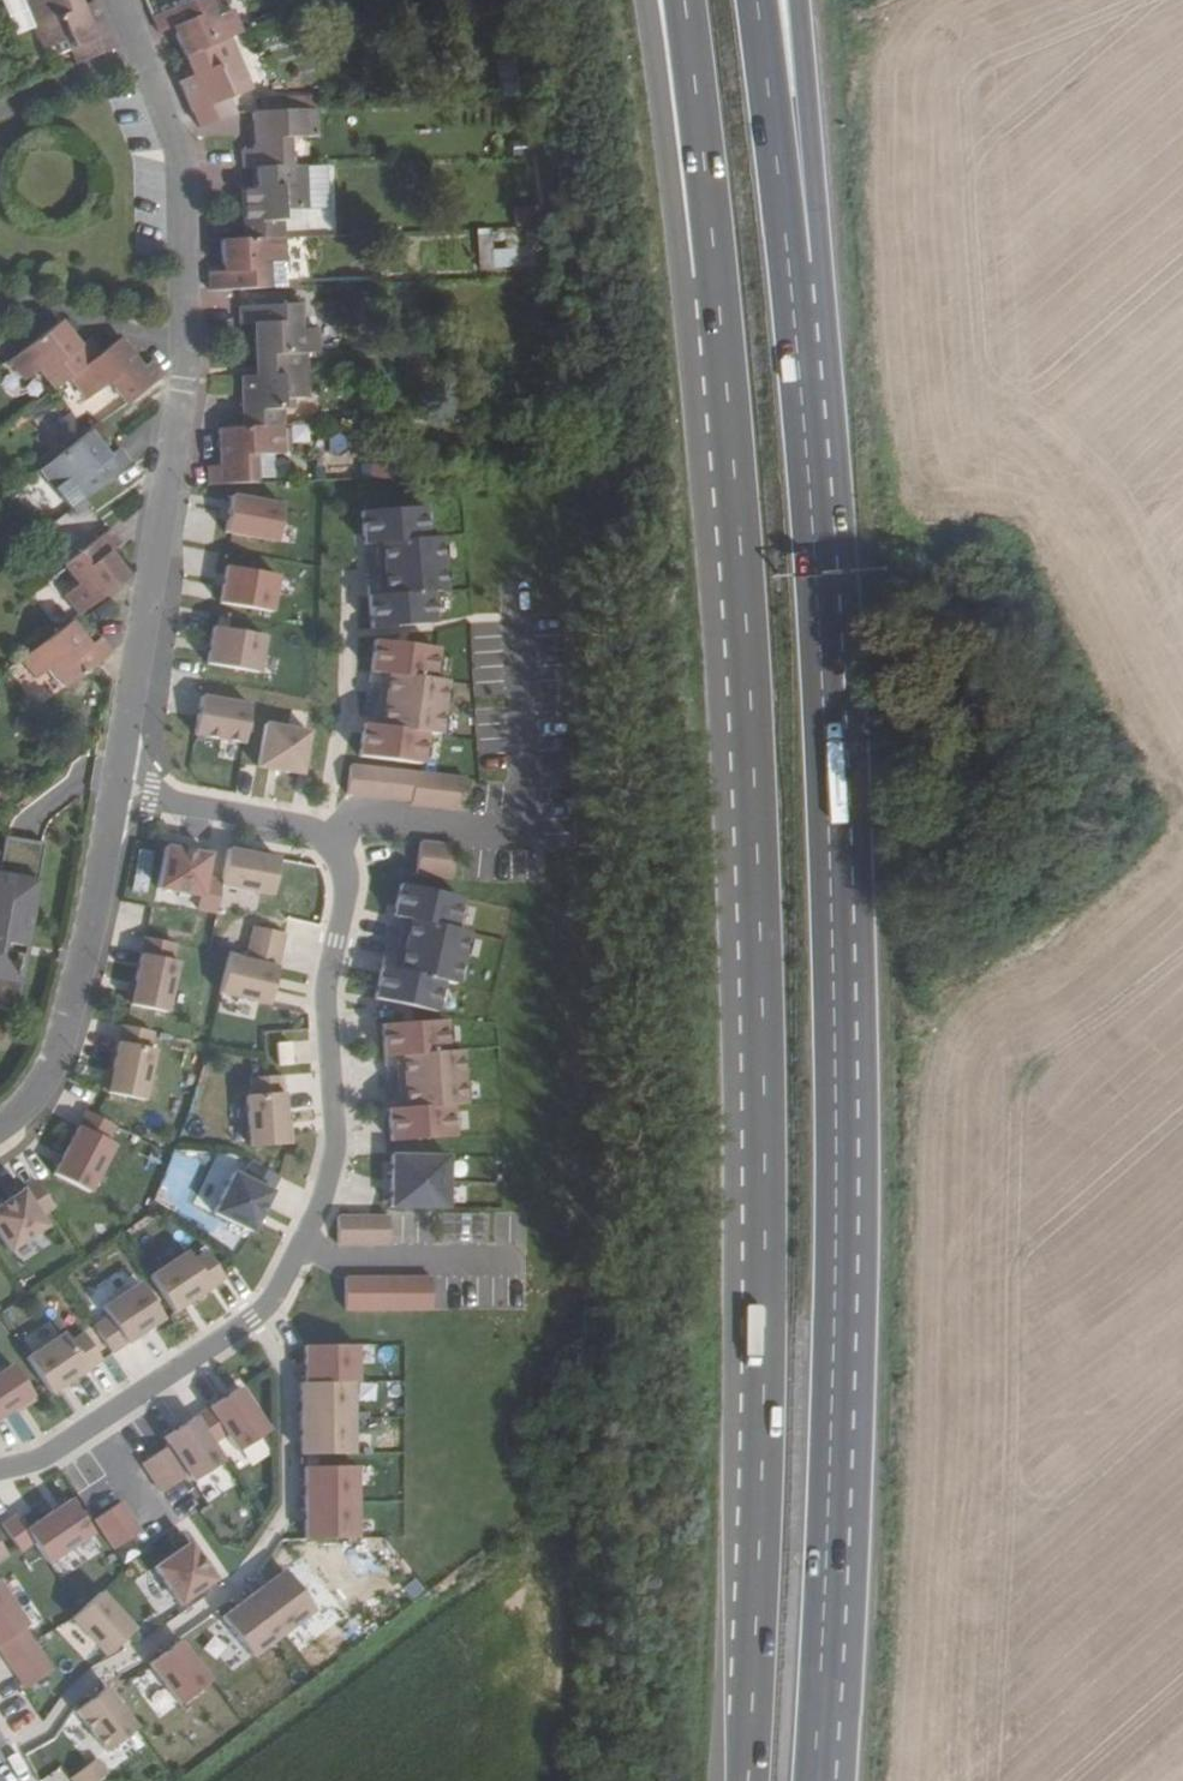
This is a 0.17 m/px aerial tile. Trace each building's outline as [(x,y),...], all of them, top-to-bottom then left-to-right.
[(77,0),(4,0),(18,35),(34,28),(43,49),(69,39),(79,63),(113,48),(92,1),(79,6),(77,0)] [(228,38),(240,32),(230,9),(214,16),(208,0),(189,0),(152,17),(158,33),(171,27),(183,58),(228,38)] [(246,78),(228,38),(183,58),(190,76),(178,81),(198,128),(234,112),(224,88),(246,78)] [(265,111),(314,109),(313,96),(264,98),(265,111)] [(317,138),(314,109),(265,111),(252,113),(253,149),(242,151),(242,167),(256,167),(289,165),(289,138),(317,138)] [(283,210),(306,209),(306,166),(289,165),(256,167),(257,188),(242,188),(243,239),(283,238),(283,210)] [(326,165),(306,166),(306,209),(328,208),(326,165)] [(491,229),(475,229),(477,271),(493,270),(491,229)] [(283,262),(283,238),(243,239),(222,241),(222,272),(209,273),(209,290),(238,289),(267,288),(267,263),(283,262)] [(252,307),(297,306),(298,296),(252,297),(252,307)] [(252,307),(239,307),(239,323),(254,323),(255,356),(304,354),(316,354),(315,330),(299,330),(297,306),(252,307)] [(53,389),(69,378),(99,355),(88,341),(79,347),(59,323),(9,361),(24,380),(38,370),(53,389)] [(119,340),(99,355),(69,378),(85,400),(108,384),(126,404),(161,376),(150,362),(141,368),(119,340)] [(304,399),(304,354),(255,356),(256,377),(242,377),(244,428),(282,426),(282,408),(294,409),(293,399),(304,399)] [(282,426),(244,428),(219,430),(220,466),(208,466),(208,485),(255,483),(255,455),(282,454),(282,426)] [(87,433),(39,471),(54,490),(69,510),(83,499),(128,464),(118,450),(106,459),(87,433)] [(315,482),(363,482),(362,465),(315,465),(315,482)] [(225,533),(276,543),(283,507),(232,497),(225,533)] [(86,503),(52,528),(66,547),(100,523),(86,503)] [(428,593),(442,592),(437,538),(423,539),(420,507),(360,513),(363,545),(379,544),(381,564),(383,585),(367,587),(371,630),(431,624),(428,593)] [(65,595),(79,615),(126,579),(108,553),(118,544),(108,531),(63,564),(78,584),(65,595)] [(219,603),(271,613),(278,577),(226,568),(219,603)] [(64,688),(97,665),(110,655),(99,641),(88,648),(70,622),(21,661),(36,679),(50,668),(64,688)] [(204,663),(257,674),(264,637),(211,627),(204,663)] [(437,649),(375,641),(370,684),(387,686),(385,706),(382,728),(365,725),(361,757),(422,765),(426,734),(439,736),(446,682),(433,680),(437,649)] [(191,734),(242,743),(249,707),(198,697),(191,734)] [(278,771),(301,775),(309,733),(264,724),(256,767),(278,771)] [(465,779),(350,764),(346,792),(410,800),(409,805),(461,812),(465,779)] [(12,1015),(45,849),(6,841),(0,873),(0,1012),(12,1015)] [(450,879),(454,847),(419,843),(415,874),(450,879)] [(220,888),(221,882),(201,879),(206,855),(183,851),(161,847),(154,889),(200,898),(198,911),(216,914),(220,888)] [(220,888),(272,897),(278,859),(270,858),(227,850),(221,882),(220,888)] [(452,929),(459,899),(400,886),(390,926),(406,930),(402,950),(396,972),(380,968),(373,999),(432,1013),(439,983),(452,986),(465,932),(452,929)] [(281,952),(313,960),(317,943),(285,935),(281,952)] [(142,938),(128,1005),(164,1012),(174,963),(169,961),(172,945),(142,938)] [(313,960),(281,952),(249,945),(245,962),(229,957),(220,994),(300,1014),(306,987),(313,960)] [(389,1141),(451,1137),(449,1106),(461,1106),(458,1051),(444,1051),(443,1022),(383,1026),(385,1068),(401,1067),(402,1087),(403,1109),(387,1109),(389,1141)] [(122,1027),(108,1095),(144,1103),(155,1052),(149,1051),(153,1033),(122,1027)] [(312,1041),(277,1042),(278,1066),(313,1065),(312,1041)] [(289,1076),(291,1112),(311,1111),(309,1075),(289,1076)] [(249,1149),(287,1147),(282,1077),(250,1079),(252,1097),(246,1097),(249,1149)] [(86,1113),(55,1174),(90,1192),(114,1146),(106,1142),(114,1127),(86,1113)] [(390,1181),(447,1181),(448,1157),(391,1156),(390,1168),(390,1181)] [(212,1215),(251,1234),(278,1178),(249,1164),(242,1179),(232,1174),(212,1215)] [(447,1181),(390,1181),(390,1197),(390,1207),(447,1208),(447,1181)] [(37,1182),(0,1206),(0,1238),(7,1249),(44,1225),(40,1218),(54,1208),(37,1182)] [(337,1247),(388,1247),(388,1219),(337,1219),(337,1247)] [(173,1313),(224,1279),(207,1253),(193,1262),(187,1253),(149,1277),(173,1313)] [(345,1311),(431,1311),(431,1279),(345,1279),(345,1311)] [(111,1354),(163,1320),(139,1284),(102,1308),(108,1318),(94,1327),(111,1354)] [(50,1395),(102,1361),(84,1335),(70,1344),(64,1335),(27,1359),(50,1395)] [(305,1366),(305,1385),(353,1383),(358,1383),(357,1347),(304,1348),(305,1366)] [(11,1366),(0,1373),(0,1419),(32,1398),(11,1366)] [(300,1404),(300,1419),(353,1418),(353,1383),(305,1385),(299,1385),(300,1404)] [(239,1389),(194,1419),(211,1445),(225,1436),(237,1453),(268,1432),(239,1389)] [(354,1455),(353,1418),(300,1419),(301,1440),(301,1456),(354,1455)] [(163,1439),(168,1447),(178,1461),(188,1477),(192,1482),(223,1462),(211,1445),(194,1419),(163,1439)] [(142,1465),(151,1479),(178,1461),(168,1447),(142,1465)] [(188,1477),(178,1461),(151,1479),(161,1494),(188,1477)] [(305,1485),(305,1504),(359,1503),(359,1469),(304,1470),(305,1485)] [(226,1472),(207,1484),(216,1499),(235,1487),(226,1472)] [(192,1482),(188,1477),(161,1494),(169,1507),(196,1489),(192,1482)] [(47,1565),(91,1535),(69,1502),(25,1531),(15,1517),(1,1527),(19,1553),(33,1543),(47,1565)] [(94,1521),(104,1536),(131,1518),(121,1503),(94,1521)] [(360,1538),(359,1503),(305,1504),(306,1523),(306,1540),(360,1538)] [(140,1533),(131,1518),(104,1536),(113,1551),(140,1533)] [(179,1605),(214,1581),(188,1544),(153,1569),(179,1605)] [(222,1619),(252,1659),(314,1612),(284,1573),(222,1619)] [(26,1626),(0,1585),(0,1652),(24,1689),(50,1672),(22,1629),(26,1626)] [(105,1656),(133,1631),(99,1594),(71,1620),(105,1656)] [(180,1705),(210,1682),(180,1643),(150,1666),(180,1705)] [(105,1752),(137,1728),(107,1689),(76,1713),(105,1752)] [(83,1728),(57,1744),(68,1762),(95,1746),(83,1728)] [(107,1775),(97,1760),(71,1779),(73,1780),(99,1780),(107,1775)]
